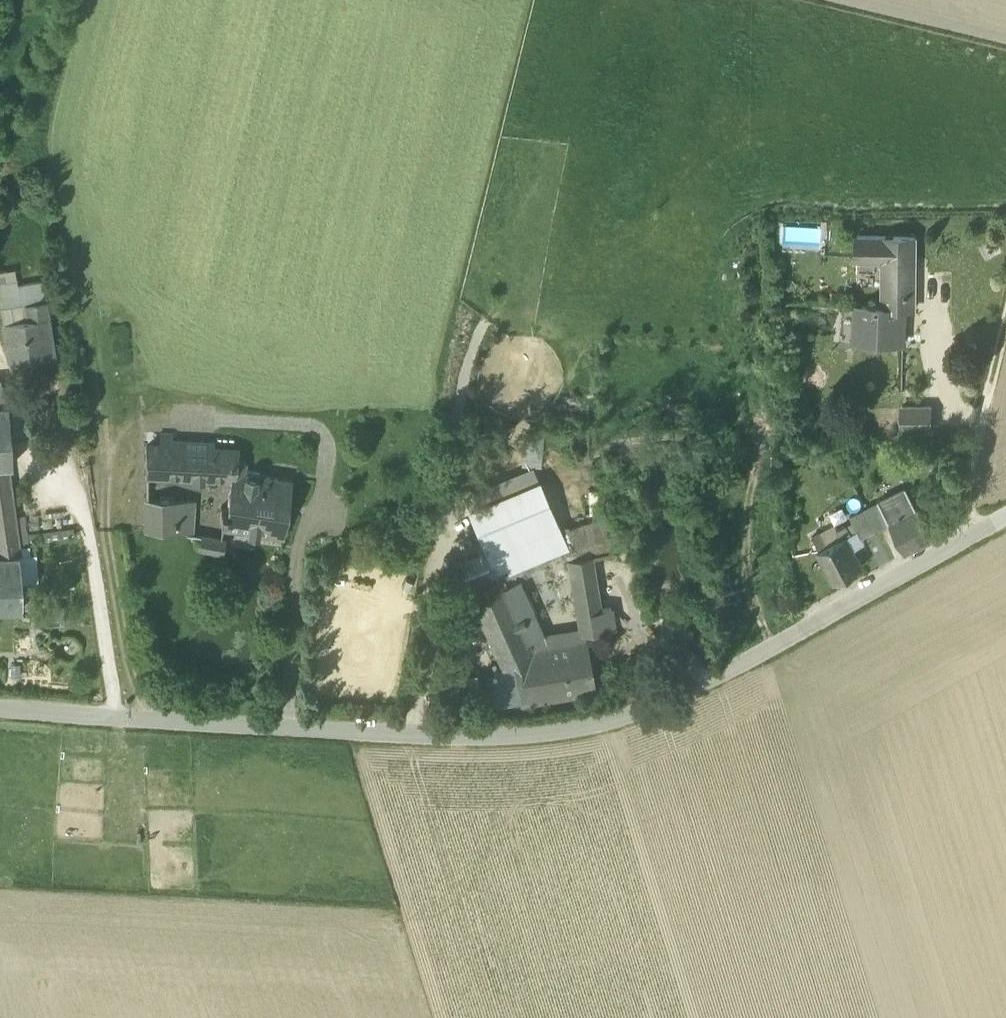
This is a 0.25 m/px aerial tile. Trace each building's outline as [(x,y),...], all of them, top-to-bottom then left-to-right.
[(883,259),(882,306),(882,307),(905,308),(914,308),(915,237),(857,235),(856,259),(883,259)] [(17,278),(16,267),(0,269),(0,281),(17,278)] [(28,318),(25,303),(36,302),(35,290),(43,289),(42,281),(18,284),(17,278),(0,281),(0,294),(4,321),(28,318)] [(35,290),(36,302),(45,301),(43,289),(35,290)] [(48,316),(45,301),(36,302),(25,303),(28,318),(48,316)] [(903,335),(905,308),(882,307),(882,306),(855,305),(854,328),(863,332),(862,341),(891,342),(891,334),(903,335)] [(4,321),(9,361),(54,356),(48,316),(28,318),(4,321)] [(802,378),(810,388),(822,386),(826,375),(819,366),(806,367),(802,378)] [(8,402),(0,403),(0,464),(5,464),(12,464),(8,402)] [(902,430),(930,430),(929,407),(902,407),(902,430)] [(545,426),(525,425),(522,465),(541,467),(545,426)] [(170,439),(170,448),(212,450),(212,441),(170,439)] [(211,473),(212,450),(170,448),(147,447),(146,470),(211,473)] [(239,452),(212,450),(211,473),(232,474),(236,474),(236,472),(239,452)] [(0,464),(0,554),(19,554),(17,544),(13,517),(5,464),(0,464)] [(463,495),(470,511),(540,482),(533,466),(463,495)] [(232,474),(229,508),(254,512),(260,476),(236,472),(236,474),(232,474)] [(290,480),(260,476),(254,512),(229,508),(227,525),(281,533),(290,480)] [(493,566),(498,576),(499,576),(567,547),(561,533),(540,482),(470,511),(487,550),(493,566)] [(875,529),(889,522),(888,521),(916,507),(906,488),(879,501),(879,502),(864,509),(875,529)] [(149,530),(191,534),(191,532),(195,501),(146,500),(146,530),(149,530)] [(932,539),(916,507),(888,521),(889,522),(904,553),(932,539)] [(854,521),(861,536),(875,529),(864,509),(850,517),(852,522),(854,521)] [(24,515),(13,517),(17,544),(28,542),(24,515)] [(586,539),(588,556),(591,556),(611,553),(606,520),(584,524),(586,539)] [(846,535),(853,548),(865,542),(861,536),(854,521),(852,522),(837,530),(841,538),(846,535)] [(584,524),(561,533),(567,547),(586,539),(584,524)] [(834,525),(820,533),(826,546),(841,538),(837,530),(834,525)] [(819,549),(826,546),(820,533),(812,537),(819,549)] [(200,547),(223,551),(225,537),(202,534),(200,547)] [(862,567),(853,548),(846,535),(841,538),(826,546),(819,549),(817,550),(833,581),(862,567)] [(567,547),(569,559),(588,556),(586,539),(567,547)] [(467,577),(493,566),(487,550),(460,562),(467,577)] [(37,553),(19,554),(21,582),(39,581),(37,553)] [(22,608),(21,582),(19,554),(0,554),(0,609),(22,608)] [(569,559),(574,588),(595,584),(591,556),(588,556),(569,559)] [(472,602),(504,587),(499,576),(498,576),(467,590),(472,602)] [(520,580),(504,587),(531,645),(548,642),(520,580)] [(599,612),(595,584),(574,588),(578,615),(599,612)] [(503,668),(515,663),(513,648),(531,645),(504,587),(472,602),(503,668)] [(615,609),(599,612),(601,629),(618,626),(615,609)] [(580,632),(601,629),(599,612),(578,615),(580,632)] [(520,686),(523,702),(594,688),(585,635),(550,641),(558,678),(520,686)] [(548,642),(531,645),(513,648),(515,663),(520,686),(558,678),(550,641),(548,642)]
